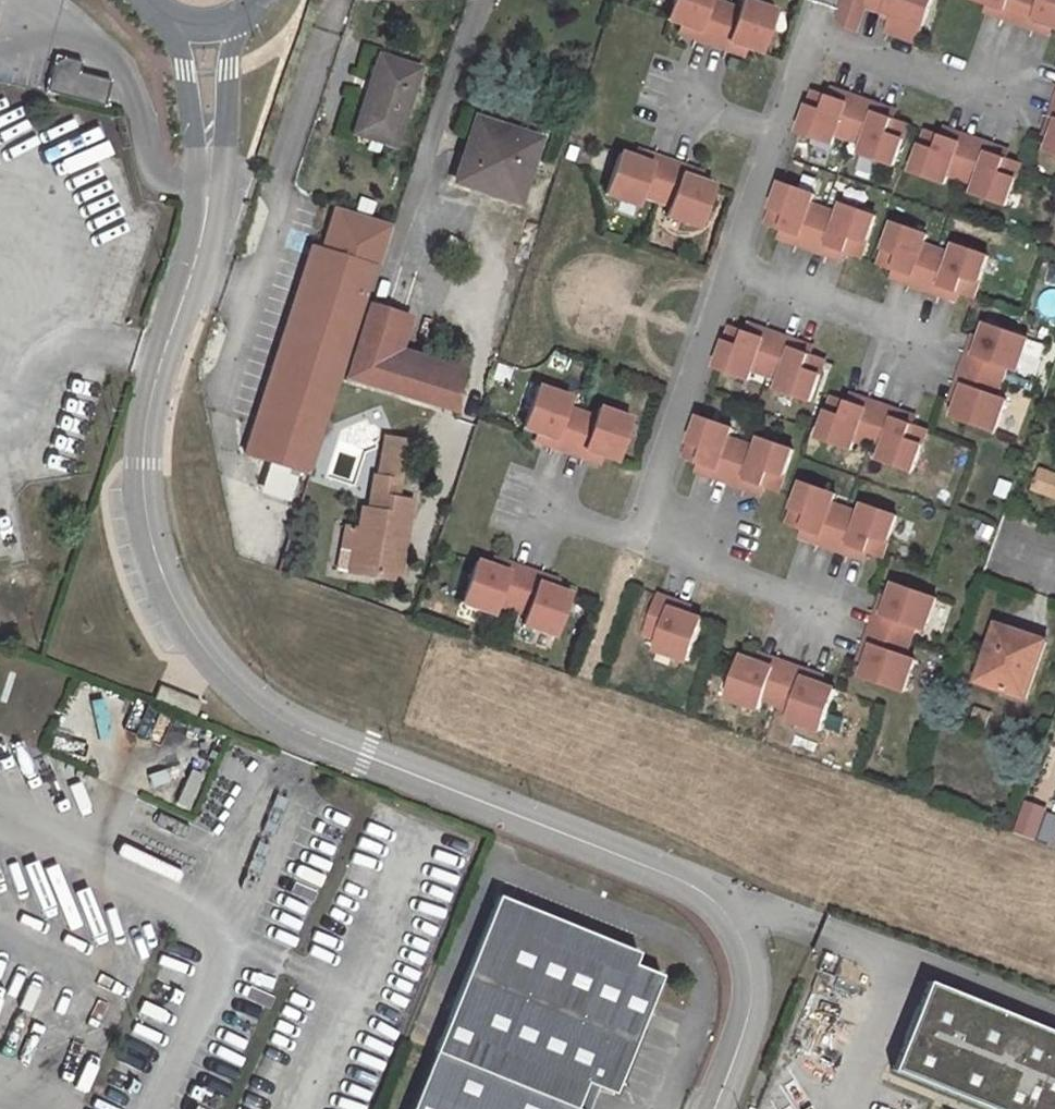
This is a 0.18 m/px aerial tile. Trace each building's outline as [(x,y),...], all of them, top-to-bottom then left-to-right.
[(757,55),(771,14),(739,3),(736,13),(707,3),(708,0),(671,0),(663,23),(678,28),(695,34),(692,42),(723,52),(726,45),(743,50),(757,55)] [(855,32),(864,7),(867,0),(846,0),(839,22),(841,27),(855,32)] [(864,7),(891,16),(886,32),(917,42),(931,0),(867,0),(864,7)] [(1054,27),(1054,0),(977,0),(988,4),(1005,10),(1002,17),(1033,28),(1036,20),(1052,26),(1054,27)] [(1005,10),(988,4),(985,11),(1002,17),(1005,10)] [(1033,28),(1050,34),(1052,26),(1036,20),(1033,28)] [(695,34),(678,28),(675,36),(692,42),(695,34)] [(726,45),(723,52),(740,58),(743,50),(726,45)] [(390,58),(410,65),(413,57),(393,50),(390,58)] [(376,80),(385,56),(377,55),(369,78),(376,80)] [(369,78),(352,131),(370,138),(379,140),(393,145),(418,67),(410,65),(390,58),(385,56),(376,80),(369,78)] [(47,92),(106,107),(112,80),(81,72),(84,61),(65,57),(55,62),(47,92)] [(831,90),(828,97),(846,103),(848,95),(831,90)] [(828,97),(814,92),(800,134),(832,145),(836,135),(864,145),(861,155),(893,166),(908,125),(893,120),(876,114),(879,106),(848,95),(846,103),(828,97)] [(876,114),(893,120),(896,112),(879,106),(876,114)] [(515,140),(518,132),(476,118),(473,127),(515,140)] [(1052,138),(1054,129),(1054,120),(1050,118),(1044,135),(1052,138)] [(517,200),(537,138),(518,132),(515,140),(473,127),(456,180),(517,200)] [(944,129),(941,137),(958,143),(961,135),(944,129)] [(1047,152),(1054,155),(1054,129),(1052,138),(1047,152)] [(941,137),(927,131),(912,173),(945,185),(948,174),(977,185),(973,195),(1006,206),(1020,164),(1006,159),(989,153),(992,146),(961,135),(958,143),(941,137)] [(379,140),(370,138),(367,147),(377,150),(379,140)] [(989,153),(1006,159),(1009,152),(992,146),(989,153)] [(634,154),(631,161),(648,167),(651,160),(634,154)] [(631,161),(617,156),(602,198),(635,209),(638,199),(667,209),(664,219),(696,230),(711,189),(696,184),(679,178),(682,170),(651,160),(648,167),(631,161)] [(679,178),(696,184),(699,176),(682,170),(679,178)] [(847,253),(861,258),(876,216),(843,205),(840,215),(811,205),(815,195),(782,184),(768,225),(782,230),(799,236),(796,244),(827,255),(830,247),(847,253)] [(296,471),(308,474),(336,392),(391,224),(334,206),(320,248),(310,245),(244,453),(269,462),(296,471)] [(959,292),(974,297),(988,256),(956,244),(952,255),(924,244),(927,234),(895,223),(880,265),(894,270),(911,276),(909,283),(940,294),(942,286),(959,292)] [(779,238),(796,244),(799,236),(782,230),(779,238)] [(830,247),(827,255),(844,261),(847,253),(830,247)] [(894,270),(892,277),(909,283),(911,276),(894,270)] [(942,286),(940,294),(957,300),(959,292),(942,286)] [(357,340),(391,352),(403,316),(370,305),(357,340)] [(749,324),(747,331),(763,337),(766,330),(749,324)] [(959,403),(954,417),(996,432),(1007,399),(997,396),(1007,367),(1017,371),(1028,338),(987,324),(982,338),(976,355),(968,352),(957,383),(965,386),(959,403)] [(747,331),(732,326),(718,368),(750,379),(753,369),(782,380),(779,390),(811,401),(826,359),(811,354),(794,348),(797,341),(766,330),(763,337),(747,331)] [(976,355),(982,338),(974,335),(968,352),(976,355)] [(447,409),(450,400),(459,374),(391,352),(357,340),(346,376),(447,409)] [(794,348),(811,354),(814,346),(797,341),(794,348)] [(959,403),(965,386),(957,383),(951,400),(959,403)] [(602,453),(617,459),(631,417),(599,406),(595,415),(566,405),(570,395),(538,384),(523,426),(537,431),(554,436),(552,444),(583,455),(585,447),(602,453)] [(865,408),(868,400),(851,394),(848,402),(865,408)] [(848,402),(834,397),(819,439),(852,450),(855,440),(884,450),(881,460),(913,471),(927,430),(913,425),(896,419),(899,411),(868,400),(865,408),(848,402)] [(457,403),(450,400),(447,409),(454,411),(457,403)] [(896,419),(913,425),(916,417),(899,411),(896,419)] [(765,486),(780,491),(794,449),(762,438),(758,448),(730,438),(733,427),(701,416),(686,458),(700,463),(717,469),(715,476),(746,487),(748,480),(765,486)] [(552,444),(554,436),(537,431),(535,438),(552,444)] [(384,432),(378,472),(402,477),(409,437),(384,432)] [(599,461),(602,453),(585,447),(583,455),(599,461)] [(287,499),(296,471),(269,462),(260,490),(287,499)] [(715,476),(717,469),(700,463),(698,470),(715,476)] [(1046,469),(1039,489),(1054,495),(1054,472),(1046,469)] [(412,497),(399,495),(402,477),(378,472),(372,505),(369,518),(363,517),(361,526),(357,546),(351,545),(347,570),(376,575),(385,564),(400,566),(412,497)] [(763,493),(765,486),(748,480),(746,487),(763,493)] [(869,552),(883,557),(897,515),(865,504),(862,514),(833,504),(836,494),(804,482),(789,524),(804,529),(821,535),(818,543),(849,554),(852,546),(869,552)] [(365,504),(363,517),(369,518),(372,505),(365,504)] [(361,526),(346,523),(342,544),(351,545),(357,546),(361,526)] [(818,543),(821,535),(804,529),(801,537),(818,543)] [(869,552),(852,546),(849,554),(866,559),(869,552)] [(508,570),(510,562),(493,556),(491,564),(508,570)] [(491,564),(476,559),(462,600),(494,612),(498,602),(526,612),(523,622),(555,634),(570,592),(556,587),(539,581),(541,573),(510,562),(508,570),(491,564)] [(398,578),(400,566),(385,564),(376,575),(398,578)] [(539,581),(556,587),(558,579),(541,573),(539,581)] [(868,663),(863,677),(905,692),(916,659),(906,656),(916,627),(926,630),(937,598),(896,583),(891,598),(885,615),(877,612),(866,643),(874,646),(868,663)] [(660,594),(646,634),(661,639),(657,649),(690,661),(704,619),(690,614),(673,608),(676,600),(660,594)] [(885,615),(891,598),(883,595),(877,612),(885,615)] [(690,614),(693,606),(676,600),(673,608),(690,614)] [(995,632),(978,680),(1025,697),(1045,643),(1020,634),(1018,640),(1012,638),(995,632)] [(1014,632),(1012,638),(1018,640),(1020,634),(1014,632)] [(860,660),(868,663),(874,646),(866,643),(860,660)] [(757,662),(774,667),(777,660),(760,654),(757,662)] [(757,662),(743,656),(728,698),(761,710),(764,700),(793,710),(790,720),(822,731),(837,689),(822,684),(805,678),(808,671),(777,660),(774,667),(757,662)] [(805,678),(822,684),(825,677),(808,671),(805,678)] [(157,685),(150,700),(193,717),(199,701),(157,685)] [(984,727),(989,713),(977,709),(972,724),(984,727)] [(190,805),(203,772),(191,767),(177,800),(190,805)] [(1048,810),(1049,808),(1030,801),(1019,829),(1038,836),(1048,810)] [(1048,810),(1038,836),(1037,839),(1054,846),(1054,813),(1048,810)] [(576,1108),(580,1108),(590,1084),(597,1086),(617,1095),(666,977),(638,965),(643,954),(503,896),(438,1052),(576,1108)] [(931,980),(893,1073),(982,1108),(1054,1108),(1054,1030),(931,980)] [(438,1052),(415,1108),(576,1108),(438,1052)] [(580,1108),(587,1108),(597,1086),(590,1084),(580,1108)]
